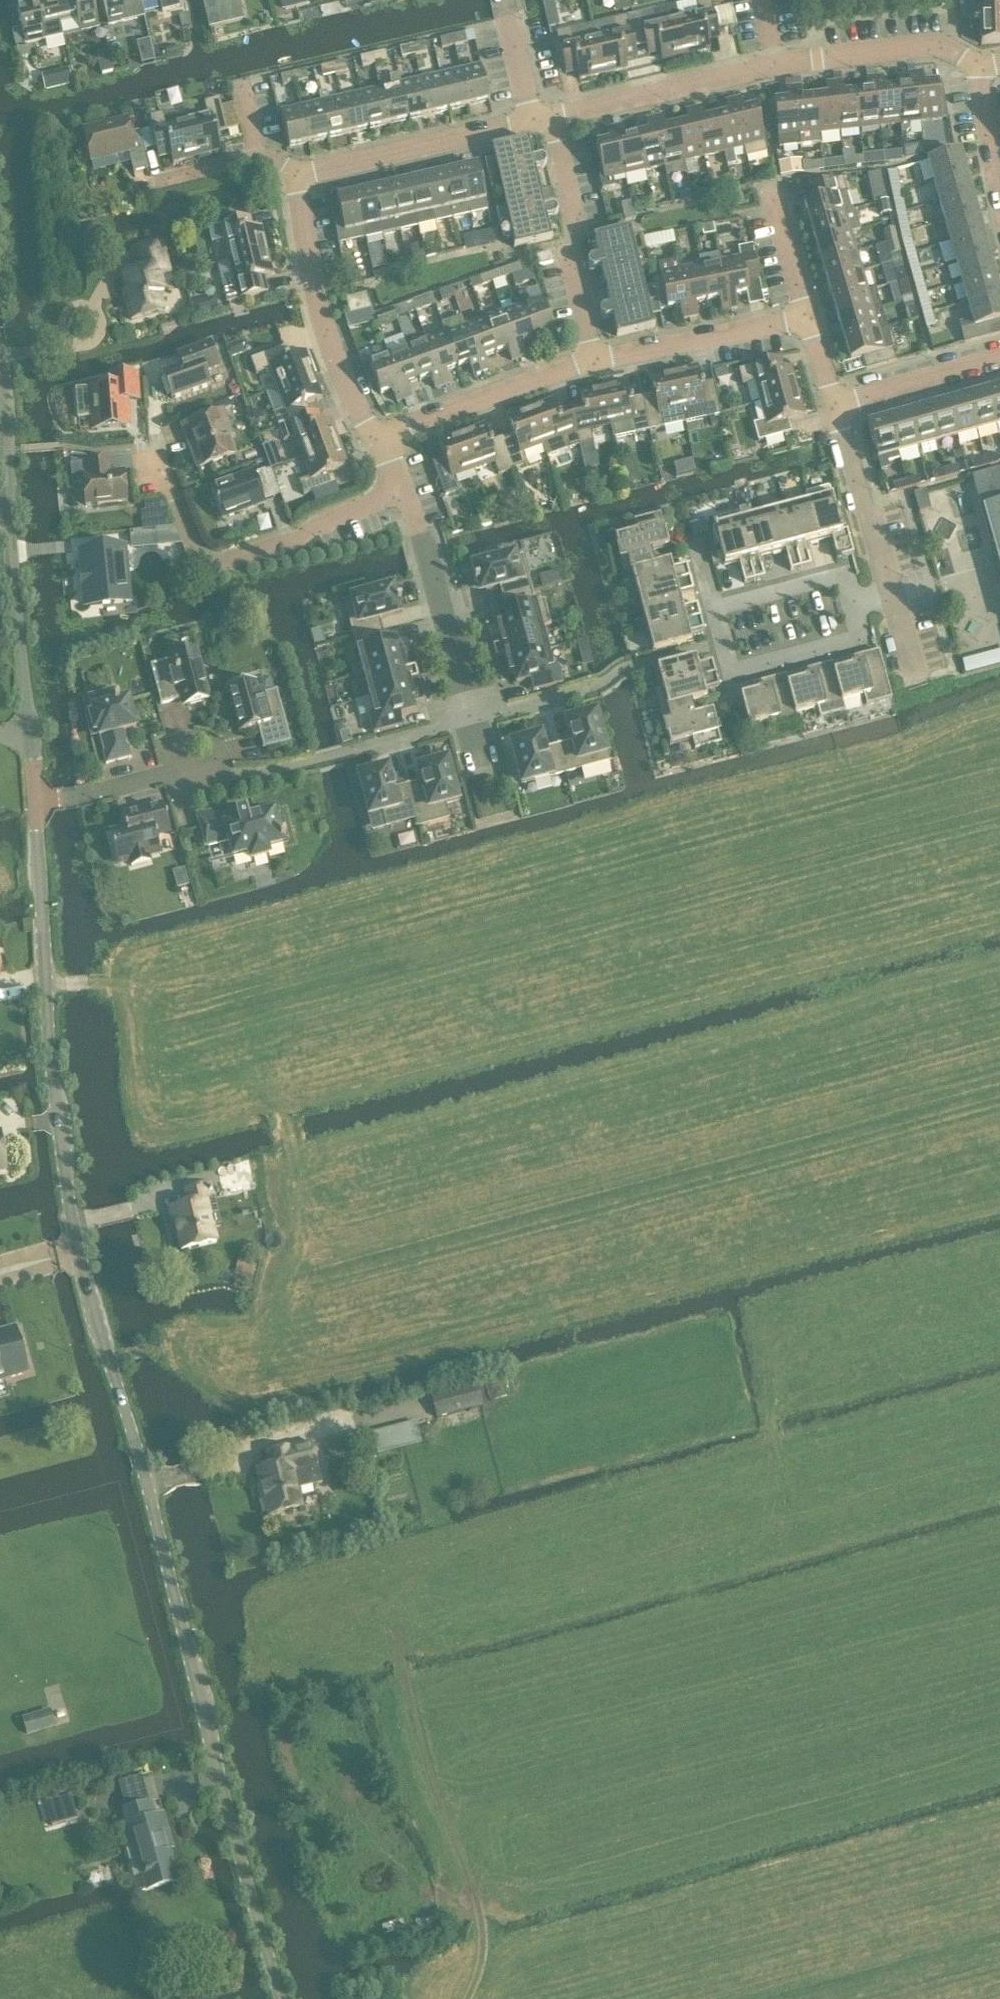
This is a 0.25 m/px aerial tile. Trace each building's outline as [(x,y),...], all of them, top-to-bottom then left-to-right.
[(15,7),(17,18),(20,29),(24,45),(24,46),(42,41),(62,37),(59,23),(53,0),(28,0),(29,4),(15,7)] [(59,23),(62,37),(79,32),(97,28),(90,1),(90,0),(53,0),(59,23)] [(107,26),(125,22),(143,17),(140,4),(139,0),(101,0),(107,26)] [(161,13),(179,9),(177,0),(158,0),(161,13)] [(231,23),(225,0),(221,0),(214,2),(220,26),(231,23)] [(242,21),(237,0),(225,0),(231,23),(242,21)] [(297,9),(295,0),(283,0),(286,11),(297,9)] [(297,9),(308,6),(307,0),(295,0),(297,9)] [(687,56),(711,51),(707,33),(718,30),(711,0),(706,0),(676,7),(687,56)] [(979,2),(967,3),(967,11),(999,10),(999,0),(979,0),(979,2)] [(208,29),(220,26),(214,2),(202,5),(208,29)] [(547,4),(543,5),(545,13),(555,11),(554,3),(547,4)] [(687,56),(676,7),(655,11),(640,15),(647,47),(659,44),(663,62),(687,56)] [(967,11),(968,19),(980,19),(980,45),(999,45),(999,10),(967,11)] [(604,75),(628,69),(624,52),(635,49),(628,17),(613,21),(593,25),(604,75)] [(604,75),(593,25),(573,30),(557,33),(565,65),(576,63),(580,81),(604,75)] [(455,47),(467,45),(465,35),(453,38),(455,47)] [(442,50),(455,47),(453,38),(440,41),(442,50)] [(415,57),(427,54),(425,44),(413,47),(415,57)] [(402,60),(415,57),(413,47),(400,50),(402,60)] [(375,66),(388,63),(385,54),(373,56),(375,66)] [(363,69),(375,66),(373,56),(360,59),(363,69)] [(64,57),(54,60),(57,75),(68,73),(64,57)] [(335,76),(348,73),(346,63),(333,66),(335,76)] [(111,64),(98,67),(100,75),(101,77),(113,74),(113,72),(111,64)] [(323,78),(335,76),(333,66),(321,69),(323,78)] [(469,107),(489,103),(481,67),(461,71),(469,107)] [(870,92),(857,93),(861,129),(881,126),(876,79),(875,70),(867,71),(868,79),(870,92)] [(449,112),(469,107),(461,71),(441,76),(449,112)] [(295,85),(308,82),(306,72),(293,75),(295,85)] [(72,85),(72,84),(71,82),(69,73),(58,76),(60,85),(61,86),(61,88),(72,85)] [(923,73),(915,74),(921,122),(942,119),(938,84),(925,85),(923,73)] [(841,74),(834,75),(835,83),(841,131),(861,129),(857,93),(844,95),(842,83),(841,74)] [(908,87),(897,89),(901,124),(900,124),(902,136),(903,136),(906,135),(910,131),(909,123),(921,122),(915,74),(907,75),(908,87)] [(283,88),(295,85),(293,75),(281,78),(283,88)] [(389,126),(409,121),(401,85),(398,75),(390,77),(392,87),(380,90),(389,126)] [(429,117),(449,112),(441,76),(421,81),(429,117)] [(884,78),(876,79),(881,126),(900,124),(901,124),(897,89),(885,90),(884,78)] [(801,79),(793,80),(794,88),(802,147),(822,144),(821,134),(816,98),(804,100),(802,87),(801,79)] [(409,121),(429,117),(421,81),(401,85),(409,121)] [(829,97),(816,98),(821,134),(841,131),(835,83),(827,84),(829,97)] [(788,102),(774,103),(778,139),(779,149),(802,147),(794,88),(787,89),(788,102)] [(369,131),(389,126),(380,90),(360,95),(369,131)] [(330,102),(327,93),(318,95),(320,104),(329,140),(349,135),(340,99),(330,102)] [(349,135),(369,131),(360,95),(340,99),(349,135)] [(741,99),(733,101),(745,148),(744,148),(746,157),(766,153),(764,143),(756,109),(744,112),(741,99)] [(186,121),(196,158),(219,152),(213,130),(225,127),(218,100),(203,103),(207,116),(186,121)] [(728,115),(716,118),(725,153),(723,153),(727,168),(735,166),(732,151),(744,148),(745,148),(733,101),(725,103),(728,115)] [(309,144),(329,140),(320,104),(301,109),(309,144)] [(289,149),(309,144),(301,109),(280,113),(289,149)] [(701,109),(693,110),(705,157),(723,153),(725,153),(716,118),(704,121),(701,109)] [(688,125),(676,128),(688,177),(696,175),(693,160),(705,157),(693,110),(685,112),(688,125)] [(166,142),(172,164),(196,158),(186,121),(185,117),(179,119),(174,115),(163,118),(162,113),(147,117),(154,145),(166,142)] [(134,118),(125,120),(128,134),(138,132),(134,118)] [(661,118),(653,120),(665,167),(667,177),(679,174),(687,177),(688,177),(676,128),(664,130),(661,118)] [(620,119),(611,121),(613,129),(625,176),(645,172),(636,137),(625,140),(622,127),(620,119)] [(128,134),(125,120),(82,131),(90,162),(127,153),(132,173),(147,169),(138,132),(128,134)] [(648,134),(636,137),(645,172),(665,167),(653,120),(645,122),(648,134)] [(609,144),(596,147),(603,176),(598,177),(602,192),(615,189),(612,179),(625,176),(613,129),(606,131),(609,144)] [(533,160),(529,140),(491,149),(493,159),(484,161),(491,188),(502,185),(507,208),(496,211),(503,238),(512,236),(515,248),(552,240),(548,221),(555,219),(559,213),(558,210),(553,207),(544,209),(535,172),(544,170),(547,165),(547,162),(541,158),(533,160)] [(905,162),(925,157),(924,146),(903,148),(905,162)] [(929,160),(935,182),(967,173),(961,152),(929,160)] [(855,159),(842,160),(843,170),(863,168),(862,158),(855,159)] [(823,172),(843,170),(842,160),(822,162),(823,171),(823,172)] [(803,175),(803,174),(802,163),(801,161),(779,164),(781,177),(803,175)] [(810,162),(802,163),(803,174),(823,171),(822,162),(810,164),(810,162)] [(478,166),(460,171),(471,217),(489,212),(486,201),(478,166)] [(460,171),(442,175),(453,221),(471,217),(460,171)] [(892,194),(901,192),(897,172),(887,174),(892,194)] [(973,194),(967,173),(935,182),(941,203),(973,194)] [(442,175),(424,179),(435,225),(453,221),(442,175)] [(424,179),(407,183),(418,229),(435,225),(424,179)] [(816,200),(804,203),(810,222),(851,211),(842,179),(813,187),(816,200)] [(407,183),(389,187),(400,231),(400,233),(418,229),(407,183)] [(389,187),(372,191),(382,235),(400,231),(389,187)] [(372,191),(354,195),(365,239),(382,235),(372,191)] [(679,195),(681,203),(693,200),(691,192),(679,195)] [(892,194),(896,215),(906,213),(901,192),(892,194)] [(885,193),(871,196),(873,204),(887,201),(885,193)] [(941,203),(946,224),(978,215),(973,194),(941,203)] [(340,218),(333,220),(338,246),(358,241),(365,239),(354,195),(336,200),(340,218)] [(881,217),(890,215),(887,203),(878,204),(881,217)] [(625,223),(635,220),(631,204),(621,206),(625,223)] [(851,211),(810,222),(815,242),(852,232),(853,234),(860,232),(854,211),(851,212),(851,211)] [(896,215),(901,236),(910,234),(906,213),(896,215)] [(946,224),(952,245),(984,236),(978,215),(946,224)] [(239,221),(207,229),(211,245),(224,241),(229,262),(266,253),(260,229),(253,230),(242,233),(239,221)] [(702,238),(715,236),(713,226),(700,229),(702,238)] [(633,241),(630,230),(594,239),(598,258),(591,259),(587,263),(589,269),(594,271),(601,270),(610,307),(603,309),(599,314),(600,319),(606,321),(613,319),(617,338),(654,329),(651,318),(661,316),(655,288),(645,291),(639,269),(649,266),(648,260),(646,251),(643,240),(643,239),(633,241)] [(493,231),(486,232),(489,244),(495,243),(493,231)] [(884,233),(886,244),(896,241),(893,231),(884,233)] [(852,232),(815,242),(821,262),(858,252),(853,234),(852,232)] [(906,257),(916,255),(912,241),(910,234),(901,236),(902,243),(906,257)] [(477,247),(474,235),(462,238),(465,250),(477,247)] [(685,236),(673,238),(675,251),(687,248),(685,236)] [(990,257),(984,236),(952,245),(958,266),(990,257)] [(643,240),(646,251),(656,249),(654,237),(643,240)] [(901,261),(896,241),(886,244),(892,264),(901,261)] [(129,322),(161,313),(156,297),(162,295),(157,277),(167,274),(159,244),(134,250),(140,272),(121,277),(127,299),(123,300),(129,322)] [(380,244),(367,247),(372,271),(385,268),(380,244)] [(422,245),(409,247),(412,260),(424,258),(422,245)] [(435,246),(423,249),(426,259),(437,256),(435,246)] [(741,258),(721,262),(730,310),(738,309),(735,296),(748,294),(746,284),(759,282),(763,304),(764,304),(753,247),(740,250),(741,258)] [(858,252),(821,262),(827,282),(864,272),(858,252)] [(229,262),(217,265),(222,285),(220,285),(224,300),(225,305),(257,297),(256,292),(254,281),(265,278),(271,276),(266,253),(229,262)] [(398,254),(388,257),(390,267),(400,264),(398,254)] [(540,267),(553,264),(551,254),(538,257),(540,267)] [(719,255),(698,259),(699,266),(701,266),(708,301),(720,299),(722,312),(730,310),(721,262),(719,255)] [(906,257),(912,278),(922,276),(916,255),(906,257)] [(958,266),(964,286),(996,278),(990,257),(958,266)] [(679,261),(658,265),(667,309),(671,308),(680,307),(682,319),(690,318),(681,269),(679,261)] [(897,283),(906,280),(901,261),(892,264),(897,283)] [(511,277),(521,273),(519,265),(508,269),(511,277)] [(699,266),(681,269),(690,318),(698,316),(695,304),(708,301),(701,266),(699,266)] [(492,283),(511,277),(508,269),(489,276),(492,283)] [(864,272),(827,282),(832,302),(869,291),(864,272)] [(358,275),(345,278),(348,287),(356,286),(361,284),(358,275)] [(471,290),(492,283),(489,276),(469,283),(471,290)] [(912,278),(918,299),(927,296),(922,276),(912,278)] [(969,307),(999,299),(999,294),(996,278),(964,286),(969,307)] [(903,303),(912,300),(906,280),(897,283),(903,303)] [(438,293),(438,294),(441,304),(453,299),(450,290),(450,289),(440,292),(438,293)] [(869,291),(832,302),(838,322),(881,309),(875,289),(869,291)] [(352,317),(372,312),(367,296),(348,302),(352,317)] [(918,299),(924,320),(933,317),(927,296),(918,299)] [(416,313),(435,306),(431,297),(412,304),(416,313)] [(541,299),(521,306),(534,341),(546,337),(550,348),(558,346),(557,343),(541,299)] [(969,307),(973,322),(960,325),(965,343),(999,333),(999,299),(969,307)] [(909,324),(918,321),(912,300),(903,303),(909,324)] [(207,313),(204,301),(192,304),(195,316),(207,313)] [(396,320),(416,313),(412,304),(393,310),(396,320)] [(521,306),(502,313),(519,360),(527,357),(522,345),(534,341),(521,306)] [(881,309),(838,322),(843,341),(880,330),(881,332),(887,330),(881,309)] [(379,328),(396,322),(392,311),(375,317),(379,328)] [(352,317),(345,319),(349,332),(376,325),(372,312),(352,317)] [(502,313),(483,320),(495,355),(507,350),(512,362),(519,360),(502,313)] [(461,317),(441,325),(444,334),(457,369),(469,365),(473,376),(481,373),(464,327),(461,317)] [(936,328),(933,317),(924,320),(927,331),(936,328)] [(483,320),(464,327),(481,373),(487,371),(483,359),(495,355),(483,320)] [(880,330),(843,341),(849,361),(862,358),(865,371),(896,362),(891,342),(887,330),(881,332),(880,330)] [(444,334),(426,341),(442,387),(449,384),(445,373),(457,369),(444,334)] [(401,337),(383,343),(387,354),(386,355),(403,402),(411,399),(406,387),(418,382),(405,348),(401,337)] [(426,341),(405,348),(418,382),(430,378),(434,390),(442,387),(426,341)] [(240,342),(227,347),(232,358),(244,354),(240,342)] [(170,400),(208,387),(203,374),(217,369),(208,344),(177,355),(181,368),(161,375),(170,400)] [(287,360),(283,348),(249,360),(254,375),(269,370),(277,390),(312,376),(304,354),(287,360)] [(366,363),(360,365),(362,370),(367,384),(368,383),(373,382),(378,397),(391,392),(395,404),(403,402),(386,355),(366,362),(366,363)] [(775,374),(772,363),(740,372),(744,387),(757,383),(763,403),(799,394),(793,369),(775,374)] [(699,368),(675,374),(683,412),(682,412),(685,424),(707,420),(722,417),(715,384),(703,387),(699,368)] [(728,378),(726,369),(714,373),(716,381),(728,378)] [(650,432),(665,429),(685,424),(682,412),(683,412),(675,374),(651,379),(655,398),(643,400),(650,432)] [(277,429),(308,417),(304,406),(321,400),(312,376),(277,390),(284,410),(272,414),(277,429)] [(93,430),(125,428),(123,402),(135,401),(133,377),(109,378),(109,389),(91,390),(93,430)] [(627,384),(603,389),(611,427),(614,440),(635,435),(650,432),(643,400),(631,403),(627,384)] [(986,391),(996,426),(999,425),(999,388),(986,391)] [(579,448),(580,447),(593,444),(594,444),(592,431),(611,427),(603,389),(580,394),(584,413),(572,416),(579,448)] [(986,391),(967,397),(976,431),(996,426),(986,391)] [(759,443),(791,435),(787,422),(805,417),(799,394),(763,403),(767,422),(754,425),(759,443)] [(967,397),(947,402),(957,437),(976,431),(967,397)] [(229,401),(205,409),(208,417),(224,411),(231,409),(229,401)] [(530,411),(543,448),(547,459),(579,448),(572,416),(559,421),(553,402),(530,411)] [(947,402),(927,408),(937,442),(957,437),(947,402)] [(927,408),(908,413),(917,448),(937,442),(927,408)] [(198,470),(235,456),(229,440),(233,438),(224,411),(208,417),(186,425),(195,449),(191,450),(198,470)] [(513,472),(528,467),(523,455),(543,448),(530,411),(506,419),(513,437),(502,441),(513,472)] [(908,413),(888,419),(898,453),(917,448),(908,413)] [(312,429),(308,417),(277,429),(282,442),(294,438),(302,459),(338,446),(330,422),(312,429)] [(888,419),(868,425),(877,459),(881,472),(889,470),(888,463),(900,460),(898,453),(888,419)] [(491,445),(484,428),(462,436),(475,472),(494,465),(499,477),(513,472),(502,441),(491,445)] [(445,499),(459,493),(454,480),(475,472),(462,436),(438,445),(444,462),(433,466),(445,499)] [(599,468),(593,444),(580,447),(585,471),(599,468)] [(302,497),(333,485),(329,474),(346,468),(338,446),(302,459),(309,478),(297,483),(302,497)] [(278,455),(266,459),(270,470),(282,466),(278,455)] [(986,467),(998,463),(996,455),(984,458),(986,467)] [(974,470),(986,467),(984,458),(971,462),(974,470)] [(631,460),(620,462),(625,486),(637,483),(631,460)] [(692,461),(673,466),(676,478),(695,473),(692,461)] [(109,474),(108,462),(69,466),(71,487),(82,486),(84,507),(125,503),(122,473),(109,474)] [(947,478),(959,474),(957,466),(944,469),(947,478)] [(935,481),(947,478),(944,469),(932,473),(935,481)] [(971,478),(990,543),(997,541),(999,552),(999,470),(971,478)] [(273,499),(263,472),(252,477),(251,475),(209,490),(220,521),(263,506),(262,503),(273,499)] [(908,489),(920,485),(918,477),(905,480),(908,489)] [(895,492),(907,489),(908,489),(905,480),(893,484),(895,492)] [(807,503),(818,542),(831,538),(837,560),(853,556),(847,532),(841,533),(829,489),(804,495),(806,503),(807,503)] [(919,513),(931,510),(925,491),(914,494),(919,513)] [(160,501),(144,503),(145,512),(165,510),(160,501)] [(804,545),(818,542),(807,503),(806,503),(784,509),(800,570),(810,567),(804,545)] [(790,572),(800,570),(784,509),(761,515),(771,554),(784,551),(790,572)] [(744,584),(754,582),(738,522),(739,521),(737,513),(712,520),(715,532),(711,533),(715,548),(719,547),(724,566),(738,563),(744,584)] [(624,575),(630,574),(630,573),(653,567),(649,553),(668,548),(660,515),(634,522),(637,534),(614,540),(624,575)] [(738,522),(754,582),(764,579),(758,558),(771,554),(761,515),(739,521),(738,522)] [(132,549),(163,546),(162,530),(131,533),(132,549)] [(82,553),(81,553),(81,554),(82,564),(86,607),(110,605),(114,605),(114,604),(126,603),(127,603),(127,602),(126,586),(124,569),(127,568),(125,548),(94,551),(82,553)] [(502,600),(532,592),(522,557),(514,559),(513,558),(473,568),(477,582),(473,583),(474,586),(478,585),(480,593),(499,588),(502,600)] [(630,574),(635,594),(689,579),(686,566),(672,570),(670,562),(653,567),(630,573),(630,574)] [(693,592),(689,579),(635,594),(641,613),(680,602),(679,596),(693,592)] [(344,606),(353,639),(383,632),(380,620),(399,614),(397,606),(400,605),(400,603),(396,604),(392,590),(351,600),(352,604),(344,606)] [(500,640),(541,629),(550,626),(544,602),(535,604),(532,592),(502,600),(505,612),(498,614),(501,625),(497,626),(500,640)] [(641,613),(646,633),(700,618),(696,606),(682,609),(680,602),(641,613)] [(703,631),(700,618),(646,633),(651,653),(691,643),(689,635),(703,631)] [(505,656),(507,666),(548,655),(541,629),(500,640),(502,645),(492,647),(495,659),(505,656)] [(321,630),(310,633),(311,636),(314,647),(325,644),(321,630)] [(363,676),(404,665),(401,652),(397,653),(394,642),(386,644),(383,632),(353,639),(356,652),(357,652),(363,676)] [(150,667),(160,707),(186,700),(187,703),(188,703),(189,707),(204,703),(203,699),(204,698),(203,695),(207,694),(196,654),(191,656),(190,652),(175,656),(177,660),(150,667)] [(847,669),(834,673),(842,703),(863,697),(866,707),(891,700),(878,652),(845,661),(847,669)] [(548,655),(507,666),(510,675),(513,674),(516,685),(530,681),(533,692),(561,685),(557,666),(551,668),(548,655)] [(655,669),(661,690),(715,675),(711,662),(697,666),(695,659),(655,669)] [(842,703),(834,673),(832,664),(799,673),(801,681),(788,685),(796,715),(817,710),(819,719),(845,712),(842,703)] [(363,676),(371,702),(411,691),(409,682),(418,679),(415,668),(406,670),(404,665),(363,676)] [(661,690),(666,709),(666,710),(689,704),(706,699),(704,692),(718,688),(715,675),(661,690)] [(743,708),(748,728),(770,722),(773,731),(798,725),(796,715),(791,695),(788,685),(786,677),(752,685),(755,694),(740,698),(743,708)] [(259,735),(263,750),(289,743),(276,692),(262,696),(261,695),(256,696),(252,682),(230,688),(232,695),(230,696),(238,726),(240,726),(241,733),(259,728),(260,734),(259,735)] [(113,691),(88,698),(93,716),(89,717),(94,735),(98,734),(106,765),(131,759),(124,733),(135,729),(128,701),(116,704),(113,691)] [(411,691),(371,702),(374,715),(368,716),(373,734),(402,727),(399,716),(413,713),(410,701),(414,700),(411,691)] [(666,710),(666,709),(660,711),(669,746),(691,741),(694,752),(721,745),(712,713),(693,718),(689,704),(666,710)] [(558,746),(565,773),(608,762),(595,714),(566,722),(572,742),(558,746)] [(349,731),(340,734),(342,745),(352,743),(349,731)] [(522,785),(565,773),(558,746),(544,750),(540,737),(511,745),(522,785)] [(407,786),(415,819),(416,819),(418,827),(447,819),(443,806),(457,802),(447,762),(418,769),(421,782),(407,786)] [(387,826),(415,819),(407,786),(393,790),(387,769),(358,776),(369,817),(383,813),(387,826)] [(110,835),(118,866),(131,862),(132,868),(149,863),(147,858),(160,854),(155,836),(170,832),(163,806),(133,814),(134,817),(123,820),(126,830),(110,835)] [(203,817),(211,846),(227,841),(232,859),(247,855),(249,862),(270,857),(268,850),(284,846),(283,842),(285,841),(278,815),(274,816),(273,813),(248,820),(246,812),(236,815),(235,809),(203,817)] [(255,1189),(249,1161),(217,1168),(223,1196),(255,1189)] [(217,1244),(206,1201),(214,1199),(210,1185),(185,1191),(188,1205),(169,1210),(174,1229),(176,1228),(181,1253),(217,1244)] [(28,1375),(15,1328),(0,1332),(0,1383),(28,1375)] [(437,1419),(483,1407),(477,1384),(431,1396),(437,1419)] [(360,1433),(326,1442),(331,1460),(375,1448),(371,1434),(361,1436),(360,1433)] [(268,1518),(303,1509),(299,1491),(321,1486),(311,1446),(267,1456),(270,1469),(257,1473),(268,1518)] [(23,1719),(28,1737),(56,1729),(51,1712),(23,1719)] [(149,1805),(142,1777),(118,1782),(126,1812),(124,1813),(143,1877),(150,1875),(154,1889),(136,1895),(136,1896),(178,1883),(168,1850),(170,1849),(170,1848),(166,1849),(164,1842),(165,1841),(158,1817),(155,1819),(151,1804),(149,1805)] [(53,1801),(60,1825),(77,1820),(71,1796),(53,1801)]
